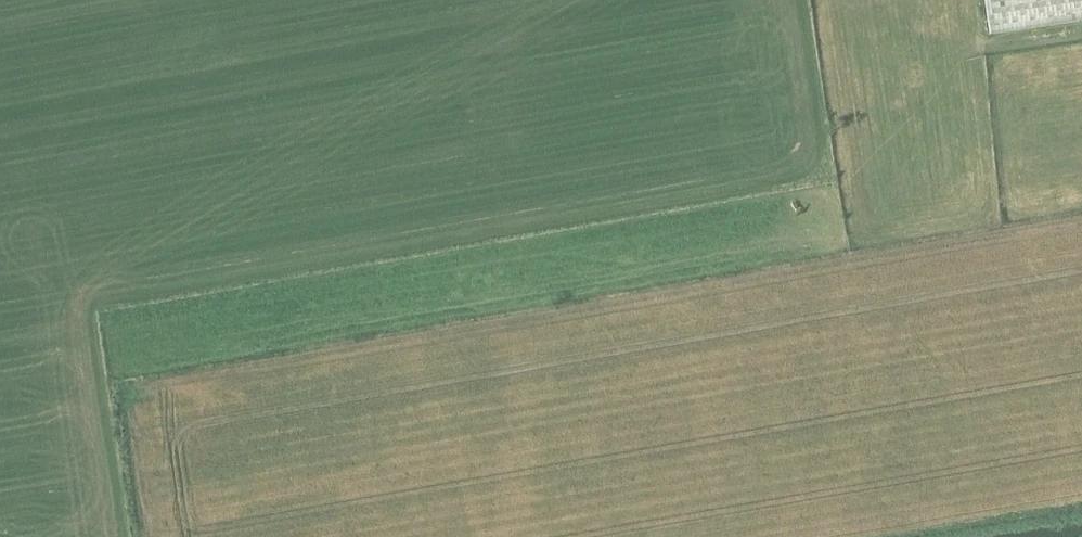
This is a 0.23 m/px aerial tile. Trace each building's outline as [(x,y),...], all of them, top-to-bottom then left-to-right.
[(1081,22),(1081,0),(987,0),(992,35),(1081,22)]
